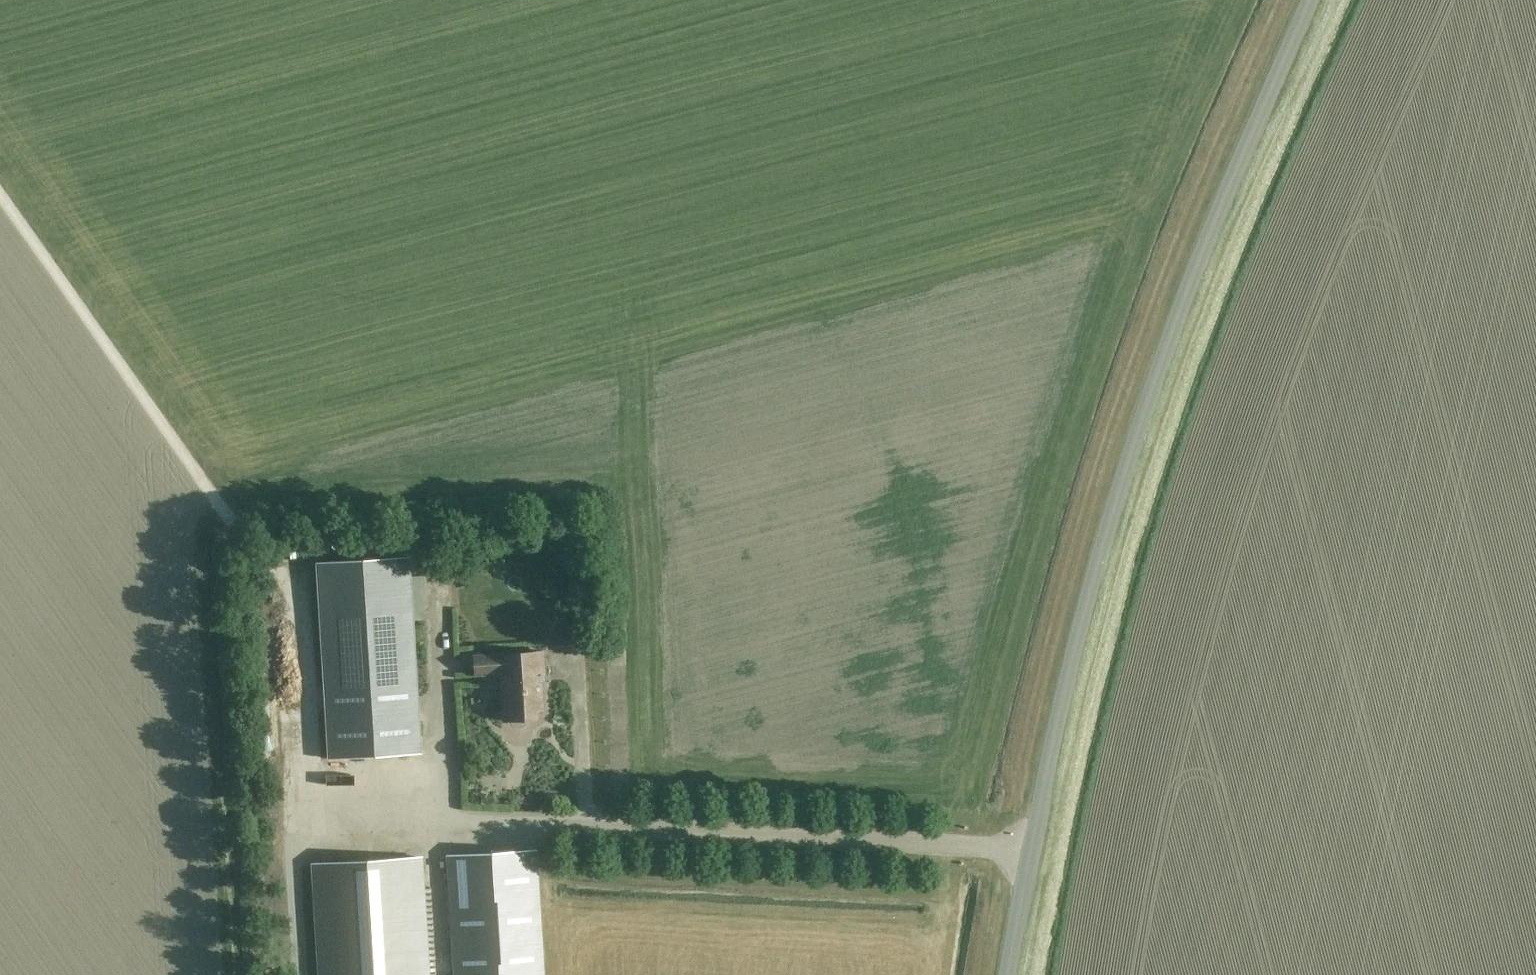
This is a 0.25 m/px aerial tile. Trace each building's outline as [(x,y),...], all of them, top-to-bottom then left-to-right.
[(422,753),(410,557),(317,563),(329,759),(422,753)] [(544,651),(475,655),(476,675),(501,673),(504,721),(530,719),(529,711),(545,710),(543,680),(545,680),(546,675),(544,651)] [(536,850),(449,856),(456,974),(543,974),(536,850)] [(321,974),(429,974),(421,857),(314,864),(321,974)]
